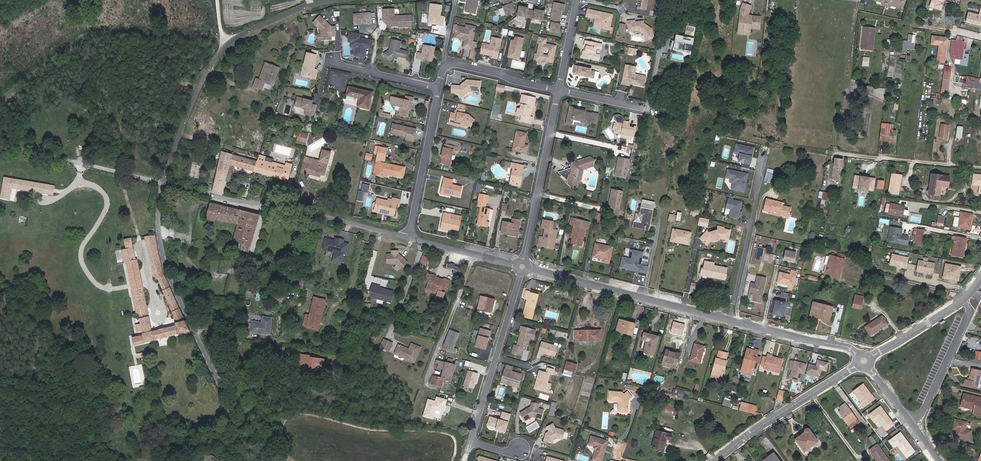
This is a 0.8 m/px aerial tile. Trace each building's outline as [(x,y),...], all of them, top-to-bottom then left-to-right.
[(465,12),(475,14),(478,0),(467,0),(465,12)] [(503,3),(505,7),(503,7),(506,15),(514,12),(511,4),(513,3),(511,0),(502,0),(503,3)] [(637,4),(638,5),(637,8),(645,10),(647,0),(638,0),(637,4)] [(881,3),(881,2),(888,5),(888,6),(898,10),(902,0),(873,0),(881,3)] [(929,7),(941,11),(945,0),(931,0),(929,7)] [(564,5),(554,3),(551,19),(550,23),(552,23),(550,31),(559,33),(560,24),(559,24),(559,20),(562,10),(563,10),(564,5)] [(442,5),(431,4),(429,13),(431,13),(430,19),(433,23),(439,24),(439,25),(443,26),(444,16),(440,16),(442,5)] [(519,7),(518,15),(526,17),(526,19),(530,19),(533,20),(534,19),(542,20),(544,12),(535,10),(535,12),(531,11),(528,10),(528,8),(519,7)] [(751,10),(743,7),(740,14),(738,34),(744,34),(744,31),(750,32),(750,30),(759,31),(760,20),(751,19),(751,20),(747,20),(748,18),(748,16),(751,10)] [(394,9),(383,10),(383,17),(388,17),(388,19),(389,21),(387,22),(390,26),(399,26),(399,27),(412,27),(411,16),(394,16),(394,9)] [(613,15),(588,9),(587,16),(596,18),(595,23),(603,24),(602,28),(609,30),(613,15)] [(371,13),(353,14),(354,25),(368,23),(368,24),(372,24),(371,13)] [(431,13),(429,13),(428,23),(439,25),(439,24),(433,23),(430,19),(431,13)] [(967,13),(965,22),(980,26),(980,25),(980,16),(967,13)] [(319,16),(313,23),(321,30),(322,35),(322,40),(331,40),(331,36),(335,36),(335,27),(331,27),(331,26),(319,16)] [(635,20),(627,21),(629,32),(638,30),(644,34),(646,40),(655,38),(652,28),(643,23),(643,24),(641,23),(640,21),(635,22),(635,20)] [(466,28),(456,26),(455,35),(464,37),(463,39),(463,40),(465,41),(463,47),(471,49),(473,42),(476,27),(466,25),(466,28)] [(671,40),(670,47),(691,52),(696,27),(687,25),(684,36),(677,35),(676,41),(671,40)] [(871,50),(874,29),(863,27),(861,48),(871,50)] [(359,36),(350,34),(349,40),(353,41),(352,45),(356,46),(355,51),(354,56),(364,57),(366,47),(366,46),(371,47),(372,41),(362,39),(361,40),(358,39),(359,38),(359,36)] [(902,53),(906,53),(907,49),(913,50),(914,45),(916,35),(913,35),(909,34),(908,42),(905,42),(904,48),(903,48),(902,53)] [(524,38),(515,36),(514,40),(512,39),(511,40),(508,55),(514,56),(515,56),(514,58),(519,59),(524,38)] [(945,62),(948,38),(933,36),(932,44),(940,45),(937,61),(945,62)] [(483,43),(481,53),(493,56),(493,57),(497,58),(501,39),(492,37),(491,45),(483,43)] [(542,60),(545,60),(545,59),(547,60),(547,61),(553,62),(557,46),(546,44),(547,39),(539,37),(538,42),(540,42),(537,54),(537,56),(539,59),(542,60)] [(401,42),(391,40),(389,51),(384,54),(389,63),(398,57),(406,59),(407,52),(399,50),(401,42)] [(603,44),(585,40),(584,46),(586,48),(586,50),(583,50),(582,56),(600,60),(601,55),(597,54),(595,52),(595,50),(598,48),(602,49),(603,44)] [(962,59),(964,42),(951,40),(950,45),(955,46),(953,58),(962,59)] [(434,56),(435,48),(424,46),(422,54),(418,53),(417,60),(433,63),(433,58),(432,58),(432,56),(434,56)] [(317,56),(306,53),(304,63),(305,64),(304,69),(307,74),(312,75),(312,77),(316,78),(318,69),(314,68),(313,68),(313,66),(315,66),(317,56)] [(305,64),(304,63),(302,74),(312,77),(312,75),(307,74),(304,69),(305,64)] [(278,69),(265,64),(259,81),(256,80),(253,87),(261,91),(264,83),(269,85),(272,76),(275,77),(278,69)] [(636,67),(626,65),(622,84),(629,85),(630,83),(644,86),(646,77),(634,74),(636,67)] [(592,69),(575,66),(573,75),(582,77),(583,75),(585,76),(584,77),(594,79),(596,72),(592,71),(592,69)] [(951,68),(944,67),(943,79),(949,80),(951,68)] [(460,86),(452,85),(451,92),(458,93),(462,98),(470,91),(480,92),(481,82),(468,80),(465,82),(466,84),(463,86),(461,85),(460,86)] [(969,88),(977,89),(978,82),(971,81),(970,80),(969,88)] [(504,87),(496,85),(495,92),(502,93),(504,87)] [(346,94),(360,97),(358,105),(368,108),(372,91),(348,86),(346,94)] [(413,96),(406,95),(405,98),(395,96),(393,101),(395,104),(401,105),(399,114),(407,115),(409,109),(410,103),(412,103),(413,96)] [(517,110),(516,115),(520,116),(519,121),(530,123),(531,118),(529,117),(531,107),(532,107),(534,98),(521,96),(519,105),(520,105),(519,110),(517,110)] [(314,102),(298,97),(296,106),(307,109),(306,115),(314,117),(317,106),(313,105),(314,102)] [(948,100),(943,99),(941,112),(944,113),(943,115),(948,115),(948,113),(950,114),(951,107),(953,107),(953,102),(952,102),(953,100),(948,99),(948,100)] [(575,108),(570,107),(566,124),(572,125),(573,119),(584,121),(584,118),(591,119),(591,122),(596,123),(598,114),(592,113),(592,114),(585,112),(585,111),(584,110),(582,109),(580,110),(575,109),(575,108)] [(457,121),(460,122),(464,123),(468,127),(474,120),(469,115),(465,114),(466,110),(457,108),(456,112),(458,112),(458,114),(456,114),(450,113),(448,123),(455,125),(456,125),(457,121)] [(383,110),(380,109),(378,115),(390,117),(391,114),(382,112),(383,110)] [(624,123),(625,121),(617,120),(616,123),(615,122),(613,128),(615,129),(614,132),(623,134),(624,132),(617,131),(619,122),(624,123)] [(630,125),(631,122),(625,121),(624,123),(619,122),(617,131),(624,132),(623,134),(633,136),(635,128),(631,127),(630,125)] [(392,123),(390,133),(406,136),(405,139),(413,140),(415,128),(392,123)] [(949,126),(942,125),(940,138),(947,139),(949,126)] [(881,129),(879,140),(895,142),(896,131),(881,129)] [(516,132),(512,150),(526,153),(527,146),(522,145),(524,134),(516,132)] [(448,166),(452,150),(453,146),(445,144),(444,148),(443,147),(441,154),(443,154),(442,158),(440,164),(448,166)] [(378,152),(385,154),(387,148),(376,145),(375,151),(378,151),(378,152)] [(754,149),(736,145),(735,150),(741,151),(740,155),(738,162),(750,165),(754,149)] [(331,153),(322,150),(319,161),(309,158),(305,173),(320,177),(320,175),(322,169),(326,170),(331,153)] [(229,165),(254,172),(255,166),(256,162),(257,161),(254,160),(229,153),(228,155),(222,152),(221,156),(218,166),(215,180),(213,188),(212,193),(217,194),(222,195),(229,165)] [(384,161),(385,154),(378,152),(376,159),(377,159),(380,160),(384,161)] [(255,166),(254,172),(281,180),(282,176),(288,178),(292,165),(286,163),(285,165),(272,162),(271,165),(265,163),(266,160),(266,157),(259,155),(258,158),(257,161),(256,162),(255,166)] [(630,159),(618,157),(614,176),(626,179),(630,159)] [(573,163),(572,166),(572,168),(570,169),(569,175),(564,176),(567,181),(567,183),(572,187),(574,186),(575,183),(576,183),(577,181),(579,180),(581,169),(592,166),(593,161),(590,158),(573,163)] [(834,161),(831,179),(839,180),(840,180),(842,163),(834,161)] [(377,173),(376,175),(386,177),(387,174),(397,176),(399,167),(379,162),(377,173)] [(509,184),(519,186),(522,170),(520,169),(521,165),(511,163),(510,168),(512,168),(509,184)] [(572,168),(572,166),(557,170),(564,176),(569,175),(570,169),(572,168)] [(748,174),(727,170),(726,178),(731,179),(730,183),(733,183),(736,184),(734,191),(744,193),(748,174)] [(899,194),(902,176),(892,174),(888,193),(899,195),(899,194)] [(931,174),(929,184),(928,194),(939,196),(940,196),(941,187),(948,188),(949,176),(943,176),(931,174)] [(974,174),(973,184),(980,185),(979,194),(980,194),(980,174),(974,174)] [(855,176),(853,187),(859,188),(868,190),(873,190),(875,179),(871,178),(867,178),(863,177),(855,176)] [(54,186),(5,178),(1,198),(10,200),(12,188),(53,195),(54,186)] [(446,193),(449,194),(459,196),(461,187),(451,185),(453,180),(444,178),(440,193),(446,195),(446,193)] [(368,184),(361,182),(359,191),(366,192),(368,184)] [(300,190),(291,187),(289,195),(298,197),(300,190)] [(623,191),(611,188),(607,208),(619,210),(623,191)] [(488,221),(490,209),(486,208),(488,195),(479,193),(477,207),(480,207),(477,225),(488,227),(489,222),(488,221)] [(391,202),(387,201),(378,199),(376,209),(382,210),(384,211),(384,213),(393,215),(396,203),(398,204),(400,200),(392,198),(391,200),(391,202)] [(783,203),(766,198),(762,211),(769,212),(769,211),(780,213),(779,215),(788,218),(788,217),(790,218),(790,214),(789,214),(790,207),(783,205),(783,203)] [(728,199),(726,208),(730,209),(729,217),(738,219),(742,202),(728,199)] [(649,231),(654,203),(642,200),(639,214),(636,213),(633,227),(649,231)] [(241,246),(240,249),(249,252),(255,231),(260,215),(211,202),(207,219),(213,221),(216,221),(226,223),(238,224),(233,242),(238,243),(238,245),(241,246)] [(899,207),(899,205),(891,204),(891,205),(887,204),(885,211),(889,212),(889,213),(899,215),(904,216),(905,208),(899,207)] [(971,224),(973,215),(961,213),(959,219),(954,217),(952,226),(958,227),(967,229),(969,223),(970,224),(971,224)] [(446,229),(448,229),(458,231),(460,222),(449,220),(450,215),(443,214),(440,229),(446,231),(446,229)] [(518,237),(521,220),(512,218),(511,223),(502,221),(500,233),(518,237)] [(573,225),(570,238),(572,238),(571,243),(581,246),(586,228),(587,229),(589,222),(571,218),(569,224),(573,225)] [(551,229),(553,222),(544,220),(542,227),(545,228),(543,238),(539,237),(537,246),(547,248),(548,245),(552,246),(552,243),(555,243),(557,230),(555,230),(551,229)] [(903,229),(890,226),(887,240),(907,244),(909,236),(902,235),(903,229)] [(707,232),(700,239),(707,245),(711,241),(718,238),(727,240),(730,231),(723,229),(724,228),(718,227),(717,232),(715,231),(711,233),(710,234),(707,232)] [(691,232),(673,229),(671,239),(679,241),(679,242),(688,244),(691,232)] [(917,230),(916,238),(915,243),(921,244),(923,230),(917,229),(917,230)] [(134,345),(190,331),(177,304),(169,287),(164,276),(163,276),(159,258),(154,236),(145,237),(154,277),(155,277),(156,280),(157,279),(173,312),(176,325),(152,331),(144,293),(146,293),(143,282),(142,282),(137,260),(136,260),(131,238),(124,240),(126,249),(115,252),(118,264),(126,262),(137,315),(139,315),(140,321),(138,321),(139,325),(141,325),(143,335),(132,337),(134,345)] [(962,258),(966,240),(966,239),(965,238),(952,236),(951,241),(954,242),(951,255),(962,258)] [(343,240),(335,238),(334,241),(334,242),(332,242),(332,240),(325,238),(323,247),(327,248),(326,250),(340,253),(343,240)] [(609,263),(612,247),(595,244),(593,257),(603,259),(602,262),(609,263)] [(759,247),(756,260),(767,262),(769,254),(764,253),(765,249),(759,247)] [(386,254),(386,264),(395,263),(401,269),(408,262),(398,254),(398,250),(391,250),(391,254),(386,254)] [(647,276),(648,267),(640,266),(643,253),(631,250),(629,259),(623,258),(621,268),(634,270),(637,270),(637,271),(636,274),(647,276)] [(796,253),(786,250),(784,259),(794,262),(796,253)] [(909,258),(892,254),(890,265),(907,268),(909,258)] [(429,258),(423,256),(420,263),(426,265),(429,258)] [(838,268),(842,269),(845,260),(830,256),(827,265),(838,268)] [(935,264),(919,260),(917,271),(933,274),(935,264)] [(715,275),(714,278),(725,281),(728,268),(712,265),(712,264),(705,262),(704,269),(709,270),(708,274),(715,275)] [(448,265),(446,268),(453,271),(452,274),(453,274),(454,271),(459,273),(460,269),(456,267),(456,266),(451,264),(451,266),(448,265)] [(960,267),(945,264),(943,278),(958,281),(960,267)] [(840,277),(842,269),(838,268),(827,265),(825,273),(840,277)] [(790,275),(779,272),(777,283),(793,286),(796,271),(791,270),(790,275)] [(430,279),(429,283),(427,288),(439,292),(436,299),(442,300),(444,293),(441,292),(442,288),(447,289),(450,281),(445,279),(444,280),(436,277),(436,276),(431,275),(430,279)] [(766,278),(757,276),(755,284),(751,283),(749,292),(754,293),(753,301),(761,303),(766,278)] [(391,303),(394,291),(380,288),(380,286),(372,284),(370,293),(374,294),(373,298),(391,303)] [(535,309),(538,295),(529,292),(525,291),(523,298),(527,299),(525,306),(523,317),(532,320),(535,309)] [(853,302),(861,304),(863,296),(855,294),(853,302)] [(309,321),(307,327),(318,330),(325,300),(315,297),(310,316),(309,321)] [(495,300),(482,297),(478,309),(491,313),(492,313),(495,300)] [(784,309),(786,303),(775,301),(774,307),(773,306),(771,314),(776,315),(776,312),(779,313),(781,312),(782,308),(784,309)] [(833,308),(813,302),(810,316),(830,321),(833,308)] [(783,317),(784,309),(782,308),(781,312),(779,313),(776,312),(776,315),(783,317)] [(273,317),(261,315),(260,322),(252,320),(250,332),(270,335),(273,317)] [(881,316),(865,327),(870,335),(887,324),(882,316),(881,316)] [(619,320),(617,329),(628,332),(628,335),(632,336),(636,324),(619,320)] [(532,339),(535,330),(521,326),(519,331),(521,331),(517,346),(514,345),(512,352),(518,354),(520,347),(523,348),(526,348),(529,338),(532,339)] [(491,332),(481,329),(476,347),(486,350),(491,332)] [(579,341),(601,341),(600,330),(575,331),(576,338),(579,338),(579,341)] [(450,331),(445,345),(449,347),(455,332),(450,331)] [(647,342),(644,355),(654,358),(659,337),(645,333),(643,340),(647,342)] [(393,343),(384,339),(381,347),(389,351),(393,343)] [(558,347),(541,342),(538,355),(542,356),(543,354),(555,357),(558,347)] [(414,362),(421,348),(412,344),(409,349),(408,351),(406,350),(407,348),(399,344),(395,353),(414,362)] [(700,363),(704,347),(695,344),(691,361),(700,363)] [(680,353),(666,349),(662,362),(677,366),(680,353)] [(744,370),(753,373),(759,351),(754,350),(754,351),(748,349),(745,359),(747,359),(744,370)] [(717,358),(712,374),(722,377),(727,361),(726,361),(728,353),(720,351),(718,359),(717,358)] [(783,360),(772,357),(773,356),(768,354),(764,368),(779,373),(783,360)] [(306,366),(303,366),(303,371),(323,374),(325,360),(320,359),(320,360),(309,358),(310,356),(302,355),(301,362),(307,363),(306,366)] [(451,381),(455,365),(453,364),(454,360),(448,359),(447,363),(436,360),(434,368),(435,368),(431,384),(442,387),(444,380),(451,381)] [(752,375),(753,373),(744,370),(747,359),(745,359),(741,372),(752,375)] [(820,376),(821,370),(826,372),(828,363),(817,360),(816,365),(808,363),(806,372),(820,376)] [(793,370),(791,378),(800,381),(802,373),(804,374),(806,365),(796,362),(792,361),(790,369),(793,370)] [(565,370),(575,372),(577,365),(567,362),(565,370)] [(538,371),(536,378),(538,379),(536,384),(539,388),(544,390),(543,392),(548,393),(550,384),(546,383),(549,374),(551,375),(553,370),(547,368),(545,373),(538,371)] [(977,387),(980,371),(972,369),(969,381),(965,380),(964,384),(977,387)] [(523,375),(505,370),(501,384),(513,387),(513,384),(520,386),(523,375)] [(479,374),(469,371),(465,386),(474,389),(479,374)] [(538,379),(536,378),(533,389),(543,392),(544,390),(539,388),(536,384),(538,379)] [(608,400),(617,402),(620,400),(621,402),(619,404),(618,412),(627,413),(629,400),(632,398),(628,392),(624,395),(622,393),(610,391),(608,400)] [(974,409),(973,414),(980,416),(980,398),(964,394),(961,406),(974,409)] [(447,399),(436,396),(434,401),(428,399),(423,416),(432,419),(435,410),(443,413),(447,399)] [(724,397),(722,405),(730,407),(733,400),(724,397)] [(552,401),(548,415),(553,417),(557,403),(552,401)] [(521,414),(525,422),(533,417),(542,419),(544,410),(538,408),(539,404),(532,403),(532,407),(521,414)] [(849,425),(857,419),(846,403),(840,407),(842,410),(839,412),(849,425)] [(757,409),(750,407),(748,413),(756,415),(757,409)] [(510,416),(502,414),(500,421),(490,418),(488,426),(496,428),(501,430),(500,431),(505,433),(510,416)] [(860,423),(857,419),(849,425),(852,429),(860,423)] [(965,428),(966,423),(955,420),(953,429),(955,430),(953,437),(963,439),(969,441),(971,435),(964,433),(965,428)] [(970,424),(966,423),(965,428),(964,433),(971,435),(973,427),(970,426),(970,424)] [(552,426),(546,430),(549,434),(546,436),(544,444),(552,446),(553,441),(553,440),(555,439),(556,440),(561,441),(562,440),(564,434),(562,432),(555,431),(552,426)] [(805,433),(796,440),(805,451),(810,447),(818,441),(816,438),(813,434),(810,431),(810,430),(809,429),(808,429),(807,429),(806,429),(805,429),(805,430),(804,431),(805,432),(805,433)] [(657,431),(653,448),(664,451),(667,439),(671,440),(672,435),(657,431)] [(868,438),(873,445),(877,443),(872,436),(868,438)] [(591,447),(593,448),(596,451),(594,460),(597,460),(602,460),(605,453),(604,452),(604,450),(605,450),(607,445),(605,445),(606,442),(591,438),(590,442),(592,443),(591,447)] [(876,460),(889,460),(878,446),(870,451),(872,454),(871,455),(876,460)]
